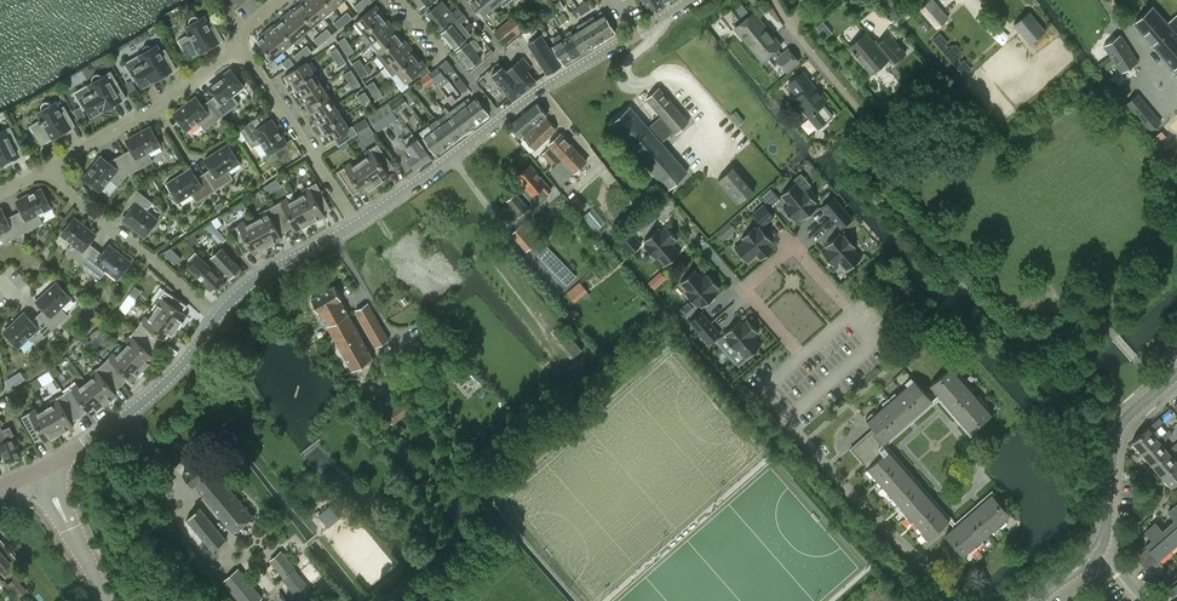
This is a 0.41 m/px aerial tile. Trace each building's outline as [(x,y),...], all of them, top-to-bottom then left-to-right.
[(323,17),(309,0),(302,0),(300,1),(302,4),(298,7),(313,25),(323,17)] [(333,8),(326,0),(309,0),(323,17),(333,8)] [(343,0),(326,0),(333,8),(343,0)] [(359,12),(365,6),(360,0),(354,6),(359,12)] [(492,7),(487,0),(474,0),(471,3),(484,20),(489,16),(486,12),(492,7)] [(559,0),(558,0),(554,3),(560,11),(564,8),(559,0)] [(594,6),(590,0),(589,0),(584,3),(588,10),(594,6)] [(662,3),(661,0),(643,0),(650,11),(662,3)] [(949,17),(934,0),(929,0),(919,9),(936,28),(949,17)] [(458,8),(452,12),(443,1),(441,3),(438,4),(426,14),(440,30),(450,21),(451,24),(452,23),(463,14),(458,8)] [(582,13),(588,10),(584,3),(578,7),(582,13)] [(379,13),(381,11),(375,4),(355,21),(364,31),(382,17),(379,13)] [(742,4),(736,9),(742,15),(747,11),(742,4)] [(303,33),(313,25),(298,7),(294,10),(292,8),(286,13),(303,33)] [(576,17),(582,13),(578,7),(572,10),(576,17)] [(1167,23),(1153,7),(1134,23),(1176,73),(1176,14),(1167,23)] [(345,23),(352,17),(347,11),(340,17),(345,23)] [(604,14),(604,15),(601,11),(598,12),(601,16),(595,20),(606,37),(615,32),(604,14)] [(762,60),(781,45),(753,12),(735,27),(762,60)] [(1029,44),(1045,31),(1029,12),(1013,24),(1029,44)] [(293,42),(303,33),(286,13),(280,18),(282,20),(278,24),(293,42)] [(562,23),(568,19),(564,13),(558,17),(562,23)] [(461,22),(466,18),(463,14),(452,23),(452,24),(442,32),(455,48),(462,43),(461,42),(471,35),(461,22)] [(204,15),(199,18),(199,17),(198,16),(197,16),(196,16),(195,15),(194,15),(193,16),(192,16),(191,17),(190,18),(189,19),(189,20),(189,21),(189,22),(189,23),(190,24),(185,27),(189,33),(178,40),(189,59),(223,39),(212,20),(208,22),(204,15)] [(504,44),(523,28),(513,16),(504,24),(509,30),(499,38),(504,44)] [(606,37),(595,20),(593,16),(585,21),(598,42),(606,37)] [(339,28),(345,23),(340,17),(334,22),(339,28)] [(387,19),(385,21),(382,17),(364,31),(372,42),(392,25),(387,19)] [(556,26),(562,23),(558,17),(552,20),(556,26)] [(590,47),(598,42),(585,21),(577,25),(579,30),(590,47)] [(283,50),(293,42),(278,24),(274,27),(272,25),(266,30),(283,50)] [(499,38),(509,30),(504,24),(494,32),(499,38)] [(395,33),(397,31),(392,25),(372,42),(380,51),(381,52),(399,37),(395,33)] [(527,41),(539,33),(534,25),(522,33),(527,41)] [(325,40),(332,34),(327,28),(320,34),(325,40)] [(579,30),(573,33),(570,29),(568,31),(581,53),(590,47),(579,30)] [(268,62),(283,50),(266,30),(260,35),(262,37),(258,40),(264,48),(259,52),(268,62)] [(572,58),(581,53),(568,31),(565,32),(568,36),(563,39),(562,40),(572,58)] [(477,41),(482,37),(479,32),(473,37),(474,38),(468,43),(468,42),(457,51),(470,66),(481,58),(476,52),(482,47),(477,41)] [(889,34),(876,45),(866,33),(849,47),(871,73),(890,57),(894,62),(905,53),(889,34)] [(945,44),(948,42),(939,33),(932,40),(964,76),(972,69),(963,59),(960,61),(959,59),(960,57),(962,51),(956,44),(949,45),(947,46),(945,44)] [(319,45),(325,40),(320,34),(314,39),(319,45)] [(547,74),(560,65),(541,34),(528,43),(547,74)] [(562,40),(563,39),(559,34),(554,37),(557,43),(552,46),(563,64),(572,58),(562,40)] [(1122,72),(1138,61),(1120,34),(1103,45),(1122,72)] [(343,48),(349,44),(345,36),(338,41),(343,48)] [(404,39),(402,41),(399,37),(381,52),(380,51),(376,55),(385,66),(389,62),(409,45),(404,39)] [(509,49),(514,45),(510,40),(505,44),(509,49)] [(157,44),(152,47),(152,46),(151,45),(150,44),(148,44),(147,44),(146,44),(145,45),(144,45),(144,46),(143,46),(142,47),(142,48),(142,49),(142,50),(142,51),(142,52),(143,52),(138,55),(142,62),(131,68),(142,88),(176,68),(165,48),(161,51),(157,44)] [(347,55),(354,51),(349,44),(343,48),(347,55)] [(307,55),(312,51),(307,45),(300,50),(305,56),(307,55)] [(412,53),(414,51),(409,45),(389,62),(397,72),(415,57),(412,53)] [(335,59),(341,55),(337,48),(330,52),(335,59)] [(786,71),(798,61),(788,49),(776,59),(786,71)] [(298,61),(305,56),(300,50),(294,55),(298,61)] [(339,66),(346,62),(341,55),(335,59),(339,66)] [(287,68),(294,63),(289,57),(282,63),(287,68)] [(421,59),(419,61),(415,57),(397,72),(406,82),(419,71),(423,77),(429,73),(431,71),(426,65),(421,59)] [(502,66),(491,74),(502,87),(510,96),(513,100),(535,81),(527,70),(531,67),(529,65),(523,57),(511,66),(506,70),(502,66)] [(357,70),(364,66),(359,59),(353,63),(357,70)] [(444,74),(453,67),(447,59),(438,66),(444,74)] [(294,85),(314,72),(306,61),(285,75),(289,82),(291,81),(294,85)] [(362,77),(368,73),(364,66),(357,70),(362,77)] [(435,81),(444,74),(438,66),(431,71),(429,73),(435,81)] [(233,95),(244,86),(231,68),(210,85),(217,94),(209,100),(222,116),(239,103),(233,95)] [(349,81),(355,77),(351,69),(344,74),(349,81)] [(823,104),(827,101),(803,71),(788,84),(797,95),(794,99),(818,128),(832,116),(823,104)] [(299,98),(321,83),(314,72),(294,85),(297,89),(295,91),(299,98)] [(107,73),(102,76),(101,75),(100,74),(99,73),(98,73),(96,73),(95,74),(94,74),(93,75),(92,76),(92,77),(92,78),(92,79),(92,80),(92,81),(93,82),(88,84),(92,91),(81,98),(92,117),(126,97),(115,77),(111,80),(107,73)] [(426,87),(435,81),(429,73),(423,77),(420,79),(426,87)] [(354,88),(360,84),(355,77),(349,81),(354,88)] [(462,91),(468,87),(460,77),(454,82),(462,91)] [(131,80),(125,83),(130,92),(136,88),(131,80)] [(371,92),(378,88),(373,81),(367,85),(371,92)] [(308,107),(328,94),(321,83),(299,98),(303,104),(306,103),(308,107)] [(675,132),(688,121),(658,87),(646,98),(661,116),(654,121),(668,136),(674,131),(675,132)] [(376,99),(383,95),(378,88),(371,92),(376,99)] [(409,103),(417,97),(409,88),(402,94),(409,103)] [(363,103),(369,99),(365,91),(358,95),(363,103)] [(313,119),(335,105),(328,94),(308,107),(311,111),(309,113),(313,119)] [(397,113),(408,104),(400,94),(389,103),(397,113)] [(1149,132),(1160,122),(1137,94),(1125,104),(1149,132)] [(209,100),(201,106),(194,97),(173,113),(187,130),(198,121),(204,129),(222,116),(209,100)] [(476,98),(471,101),(468,97),(464,100),(480,121),(488,114),(476,98)] [(471,127),(480,121),(464,100),(456,106),(471,127)] [(51,104),(51,103),(50,103),(49,102),(48,101),(47,101),(46,101),(44,101),(43,102),(42,103),(41,104),(41,105),(41,106),(41,107),(41,108),(41,109),(42,109),(37,112),(41,119),(30,126),(41,145),(75,125),(64,105),(60,108),(56,101),(51,104)] [(539,120),(547,114),(537,102),(510,124),(519,136),(536,122),(537,124),(540,122),(539,120)] [(376,131),(398,118),(389,103),(367,116),(376,131)] [(323,129),(342,116),(335,105),(313,119),(317,126),(320,124),(323,129)] [(462,134),(471,127),(456,106),(449,111),(446,107),(443,108),(447,113),(462,134)] [(654,121),(648,127),(630,106),(610,124),(667,189),(687,171),(661,142),(668,136),(654,121)] [(80,109),(76,111),(80,119),(84,117),(80,109)] [(744,120),(736,111),(730,116),(739,125),(744,120)] [(453,140),(462,134),(447,113),(438,120),(453,140)] [(352,125),(349,127),(342,116),(323,129),(325,133),(323,135),(328,142),(333,138),(338,145),(357,133),(352,125)] [(272,120),(263,126),(257,117),(240,129),(252,147),(260,142),(268,154),(287,142),(272,120)] [(354,125),(359,132),(370,125),(365,117),(354,125)] [(534,149),(556,128),(546,117),(524,137),(534,149)] [(453,140),(438,120),(437,119),(428,125),(445,147),(453,140)] [(231,120),(228,123),(232,129),(236,126),(231,120)] [(435,154),(445,147),(428,125),(419,132),(435,154)] [(24,153),(13,133),(10,126),(6,128),(1,131),(0,130),(0,165),(24,153)] [(148,152),(161,145),(150,126),(127,138),(132,148),(123,153),(133,171),(153,161),(148,152)] [(370,126),(365,129),(369,135),(374,132),(370,126)] [(408,139),(414,134),(408,127),(402,131),(408,139)] [(1161,131),(1153,138),(1166,153),(1174,146),(1161,131)] [(26,132),(21,135),(26,144),(31,141),(26,132)] [(563,182),(586,161),(561,133),(548,144),(562,159),(551,169),(563,182)] [(431,157),(431,156),(417,138),(406,146),(412,154),(407,158),(416,169),(431,157)] [(338,145),(342,151),(349,146),(346,140),(338,145)] [(228,170),(240,162),(228,143),(206,158),(212,167),(204,173),(215,190),(233,178),(228,170)] [(387,171),(394,167),(377,143),(364,152),(367,156),(360,160),(376,184),(389,175),(387,171)] [(552,164),(558,159),(548,148),(542,154),(552,164)] [(293,162),(301,156),(298,151),(290,157),(293,162)] [(126,175),(133,171),(123,153),(112,159),(109,163),(100,156),(83,177),(101,191),(110,179),(118,186),(126,175)] [(363,194),(376,184),(360,160),(353,165),(350,162),(337,171),(353,194),(360,190),(363,194)] [(518,175),(516,176),(525,186),(522,189),(536,205),(547,195),(546,193),(551,189),(530,164),(523,171),(521,170),(518,173),(518,175)] [(737,203),(755,188),(735,165),(717,180),(737,203)] [(204,173),(195,178),(189,168),(167,183),(179,201),(191,193),(197,202),(215,190),(204,173)] [(140,181),(145,178),(141,171),(136,174),(140,181)] [(135,175),(130,177),(135,185),(139,182),(135,175)] [(796,181),(788,188),(780,195),(781,195),(789,203),(784,207),(783,207),(795,221),(795,220),(800,216),(802,219),(801,219),(802,219),(817,206),(816,206),(809,197),(811,196),(812,196),(800,182),(799,183),(800,183),(798,185),(796,182),(796,181)] [(322,211),(330,207),(316,182),(302,190),(304,193),(297,197),(310,223),(324,215),(322,211)] [(264,186),(268,193),(273,191),(269,183),(268,184),(264,186)] [(38,214),(51,207),(41,188),(18,199),(23,210),(14,214),(23,233),(43,223),(38,214)] [(147,210),(153,202),(135,188),(123,205),(131,211),(124,220),(144,236),(158,219),(147,210)] [(770,188),(763,195),(773,206),(780,199),(770,188)] [(518,216),(528,208),(516,193),(506,201),(518,216)] [(249,196),(243,200),(246,206),(252,203),(249,196)] [(831,217),(843,207),(833,196),(821,206),(831,217)] [(296,230),(310,223),(297,197),(289,201),(287,197),(273,205),(287,230),(294,226),(296,230)] [(615,202),(607,209),(618,222),(626,215),(615,202)] [(764,203),(756,209),(753,212),(763,224),(774,215),(764,203)] [(279,234),(287,230),(273,205),(259,212),(261,216),(254,220),(267,246),(281,238),(279,234)] [(843,207),(831,217),(840,228),(852,218),(843,207)] [(5,218),(0,209),(0,235),(4,242),(23,233),(14,214),(5,218)] [(587,211),(582,215),(594,230),(599,226),(587,211)] [(216,228),(222,224),(217,216),(211,220),(216,228)] [(88,242),(95,233),(74,217),(60,234),(72,243),(66,251),(83,264),(96,248),(88,242)] [(253,253),(267,246),(254,220),(246,224),(244,220),(230,228),(243,253),(251,249),(253,253)] [(423,220),(417,223),(421,228),(426,224),(423,220)] [(220,245),(226,239),(210,221),(204,227),(220,245)] [(527,251),(541,239),(525,221),(511,233),(527,251)] [(599,226),(596,229),(602,236),(610,229),(604,222),(599,226)] [(743,239),(738,244),(735,247),(735,246),(734,247),(748,262),(748,261),(756,254),(760,259),(760,260),(774,248),(773,247),(769,243),(771,241),(772,241),(759,225),(758,226),(759,226),(756,228),(755,226),(741,237),(741,238),(742,238),(743,239)] [(1164,234),(1165,229),(1161,225),(1156,227),(1155,232),(1159,235),(1164,234)] [(659,227),(644,239),(643,240),(644,241),(646,243),(645,245),(644,244),(644,245),(655,258),(656,258),(656,257),(657,256),(665,264),(664,265),(665,265),(680,252),(680,251),(679,252),(672,243),(677,239),(677,240),(678,239),(666,226),(665,226),(666,227),(661,230),(659,228),(659,227)] [(621,241),(619,242),(629,254),(642,243),(636,237),(634,234),(632,231),(621,241)] [(840,232),(832,239),(825,246),(828,248),(823,252),(822,252),(834,266),(835,265),(834,265),(839,261),(846,269),(846,270),(861,257),(861,256),(861,257),(853,248),(855,247),(856,247),(844,233),(843,234),(844,234),(842,236),(840,233),(840,232)] [(118,279),(131,261),(110,245),(103,254),(96,248),(83,264),(100,278),(106,270),(118,279)] [(175,264),(181,258),(171,247),(163,251),(175,264)] [(230,278),(240,268),(222,247),(211,257),(230,278)] [(211,290),(222,279),(199,255),(187,266),(211,290)] [(695,269),(689,275),(680,282),(680,283),(681,283),(688,291),(686,292),(685,293),(697,306),(698,306),(697,305),(699,304),(701,306),(701,307),(717,294),(716,293),(714,291),(718,287),(719,288),(719,287),(707,273),(707,274),(703,278),(695,270),(696,270),(695,269)] [(654,289),(657,286),(666,278),(661,273),(652,281),(650,283),(654,289)] [(61,307),(71,297),(56,281),(37,299),(45,308),(38,314),(52,330),(68,315),(61,307)] [(573,300),(586,288),(580,281),(567,292),(573,300)] [(340,299),(341,298),(334,285),(311,298),(319,311),(320,311),(322,315),(322,316),(319,320),(322,324),(327,324),(331,332),(340,327),(336,319),(348,313),(340,299)] [(134,286),(130,292),(136,297),(140,291),(134,286)] [(183,312),(187,305),(164,288),(155,302),(158,304),(154,311),(177,328),(186,314),(183,312)] [(128,294),(125,300),(133,305),(137,300),(129,294),(128,294)] [(377,346),(388,339),(367,302),(356,309),(377,346)] [(168,341),(177,328),(154,311),(149,318),(145,315),(136,328),(158,346),(164,338),(168,341)] [(699,333),(711,322),(701,311),(689,321),(699,333)] [(38,314),(30,321),(23,313),(3,331),(18,347),(29,337),(36,345),(52,330),(38,314)] [(352,369),(372,357),(348,313),(336,319),(340,327),(331,332),(352,369)] [(724,333),(716,340),(738,365),(746,358),(761,345),(761,344),(760,344),(753,336),(757,332),(758,332),(747,318),(746,319),(742,323),(740,321),(740,320),(724,333)] [(711,322),(699,333),(708,344),(720,333),(711,322)] [(564,335),(567,331),(562,324),(552,333),(560,341),(574,357),(582,349),(569,334),(565,337),(564,335)] [(151,354),(158,346),(136,328),(125,340),(128,343),(122,349),(143,369),(154,357),(151,354)] [(132,380),(143,369),(122,349),(117,355),(113,352),(102,363),(121,384),(128,377),(132,380)] [(113,391),(121,384),(102,363),(90,373),(92,376),(86,381),(103,404),(116,395),(113,391)] [(54,366),(49,370),(54,376),(59,372),(54,366)] [(955,373),(950,367),(930,385),(941,397),(951,408),(961,420),(971,432),(992,414),(987,408),(989,406),(983,400),(978,393),(975,396),(971,390),(967,385),(969,383),(963,377),(958,370),(955,373)] [(37,377),(31,381),(36,389),(42,385),(37,377)] [(932,400),(912,377),(905,383),(907,385),(902,390),(897,394),(895,392),(888,398),(882,403),(884,406),(879,410),(874,415),(872,412),(865,418),(873,428),(850,448),(867,468),(865,470),(871,477),(873,475),(878,480),(882,485),(880,487),(886,494),(891,500),(894,498),(898,503),(902,508),(900,510),(906,517),(911,523),(914,521),(918,526),(923,531),(920,533),(926,540),(949,520),(939,508),(928,497),(918,485),(908,474),(898,462),(888,450),(882,444),(885,441),(897,431),(908,421),(920,410),(932,400)] [(91,414),(103,404),(86,381),(79,386),(77,383),(64,393),(80,417),(88,410),(91,414)] [(14,391),(7,396),(10,401),(18,398),(14,391)] [(71,421),(80,417),(64,393),(50,400),(52,404),(45,408),(59,433),(73,426),(71,421)] [(393,423),(408,410),(401,402),(385,415),(393,423)] [(45,441),(59,433),(45,408),(38,412),(35,408),(21,416),(35,441),(42,437),(45,441)] [(1155,428),(1163,421),(1160,417),(1152,424),(1155,428)] [(0,430),(0,448),(6,461),(20,455),(13,437),(12,438),(11,435),(10,435),(13,434),(9,426),(2,429),(0,430)] [(1142,453),(1157,439),(1147,428),(1132,441),(1142,453)] [(1165,439),(1173,432),(1169,428),(1161,435),(1165,439)] [(1152,464),(1167,451),(1157,439),(1142,453),(1152,464)] [(1176,461),(1167,451),(1152,464),(1162,476),(1176,462),(1176,461)] [(213,469),(215,468),(204,455),(182,473),(193,486),(194,485),(233,532),(253,517),(213,469)] [(1162,476),(1172,487),(1176,482),(1176,462),(1162,476)] [(994,533),(1000,527),(1006,521),(1004,519),(1010,514),(992,494),(980,504),(969,514),(957,524),(945,535),(963,555),(969,550),(971,553),(977,547),(984,541),(981,539),(986,535),(992,530),(994,533)] [(325,509),(318,515),(328,527),(335,521),(339,517),(329,505),(325,509)] [(212,550),(225,539),(199,507),(186,518),(212,550)] [(498,507),(487,516),(495,525),(505,515),(498,507)] [(1173,507),(1167,512),(1174,520),(1169,525),(1176,534),(1176,512),(1173,507)] [(1163,530),(1156,522),(1150,527),(1169,549),(1176,543),(1176,534),(1169,525),(1163,530)] [(1158,559),(1169,549),(1150,527),(1145,532),(1152,540),(1146,545),(1148,547),(1152,552),(1157,557),(1158,559)] [(9,537),(13,533),(9,528),(4,531),(9,537)] [(0,544),(0,570),(4,575),(20,562),(7,547),(3,542),(0,544)] [(1140,562),(1152,552),(1148,547),(1136,557),(1140,562)] [(294,568),(295,568),(281,551),(270,560),(284,577),(294,568)] [(1145,567),(1157,557),(1152,552),(1140,562),(1145,567)] [(1161,562),(1158,559),(1157,557),(1145,567),(1149,572),(1161,562)] [(1154,577),(1166,567),(1161,562),(1149,572),(1154,577)] [(262,597),(238,569),(223,581),(240,600),(256,600),(262,597)] [(18,595),(25,589),(14,577),(7,583),(18,595)]
